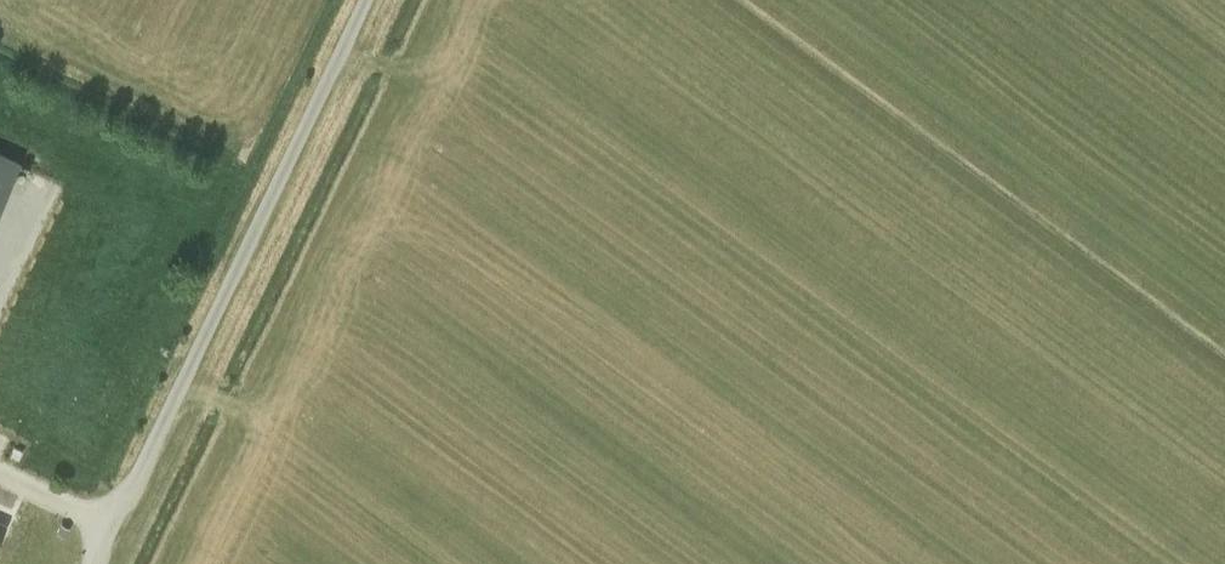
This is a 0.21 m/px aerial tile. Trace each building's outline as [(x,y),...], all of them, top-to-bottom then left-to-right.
[(19,160),(0,151),(0,201),(19,160)]
